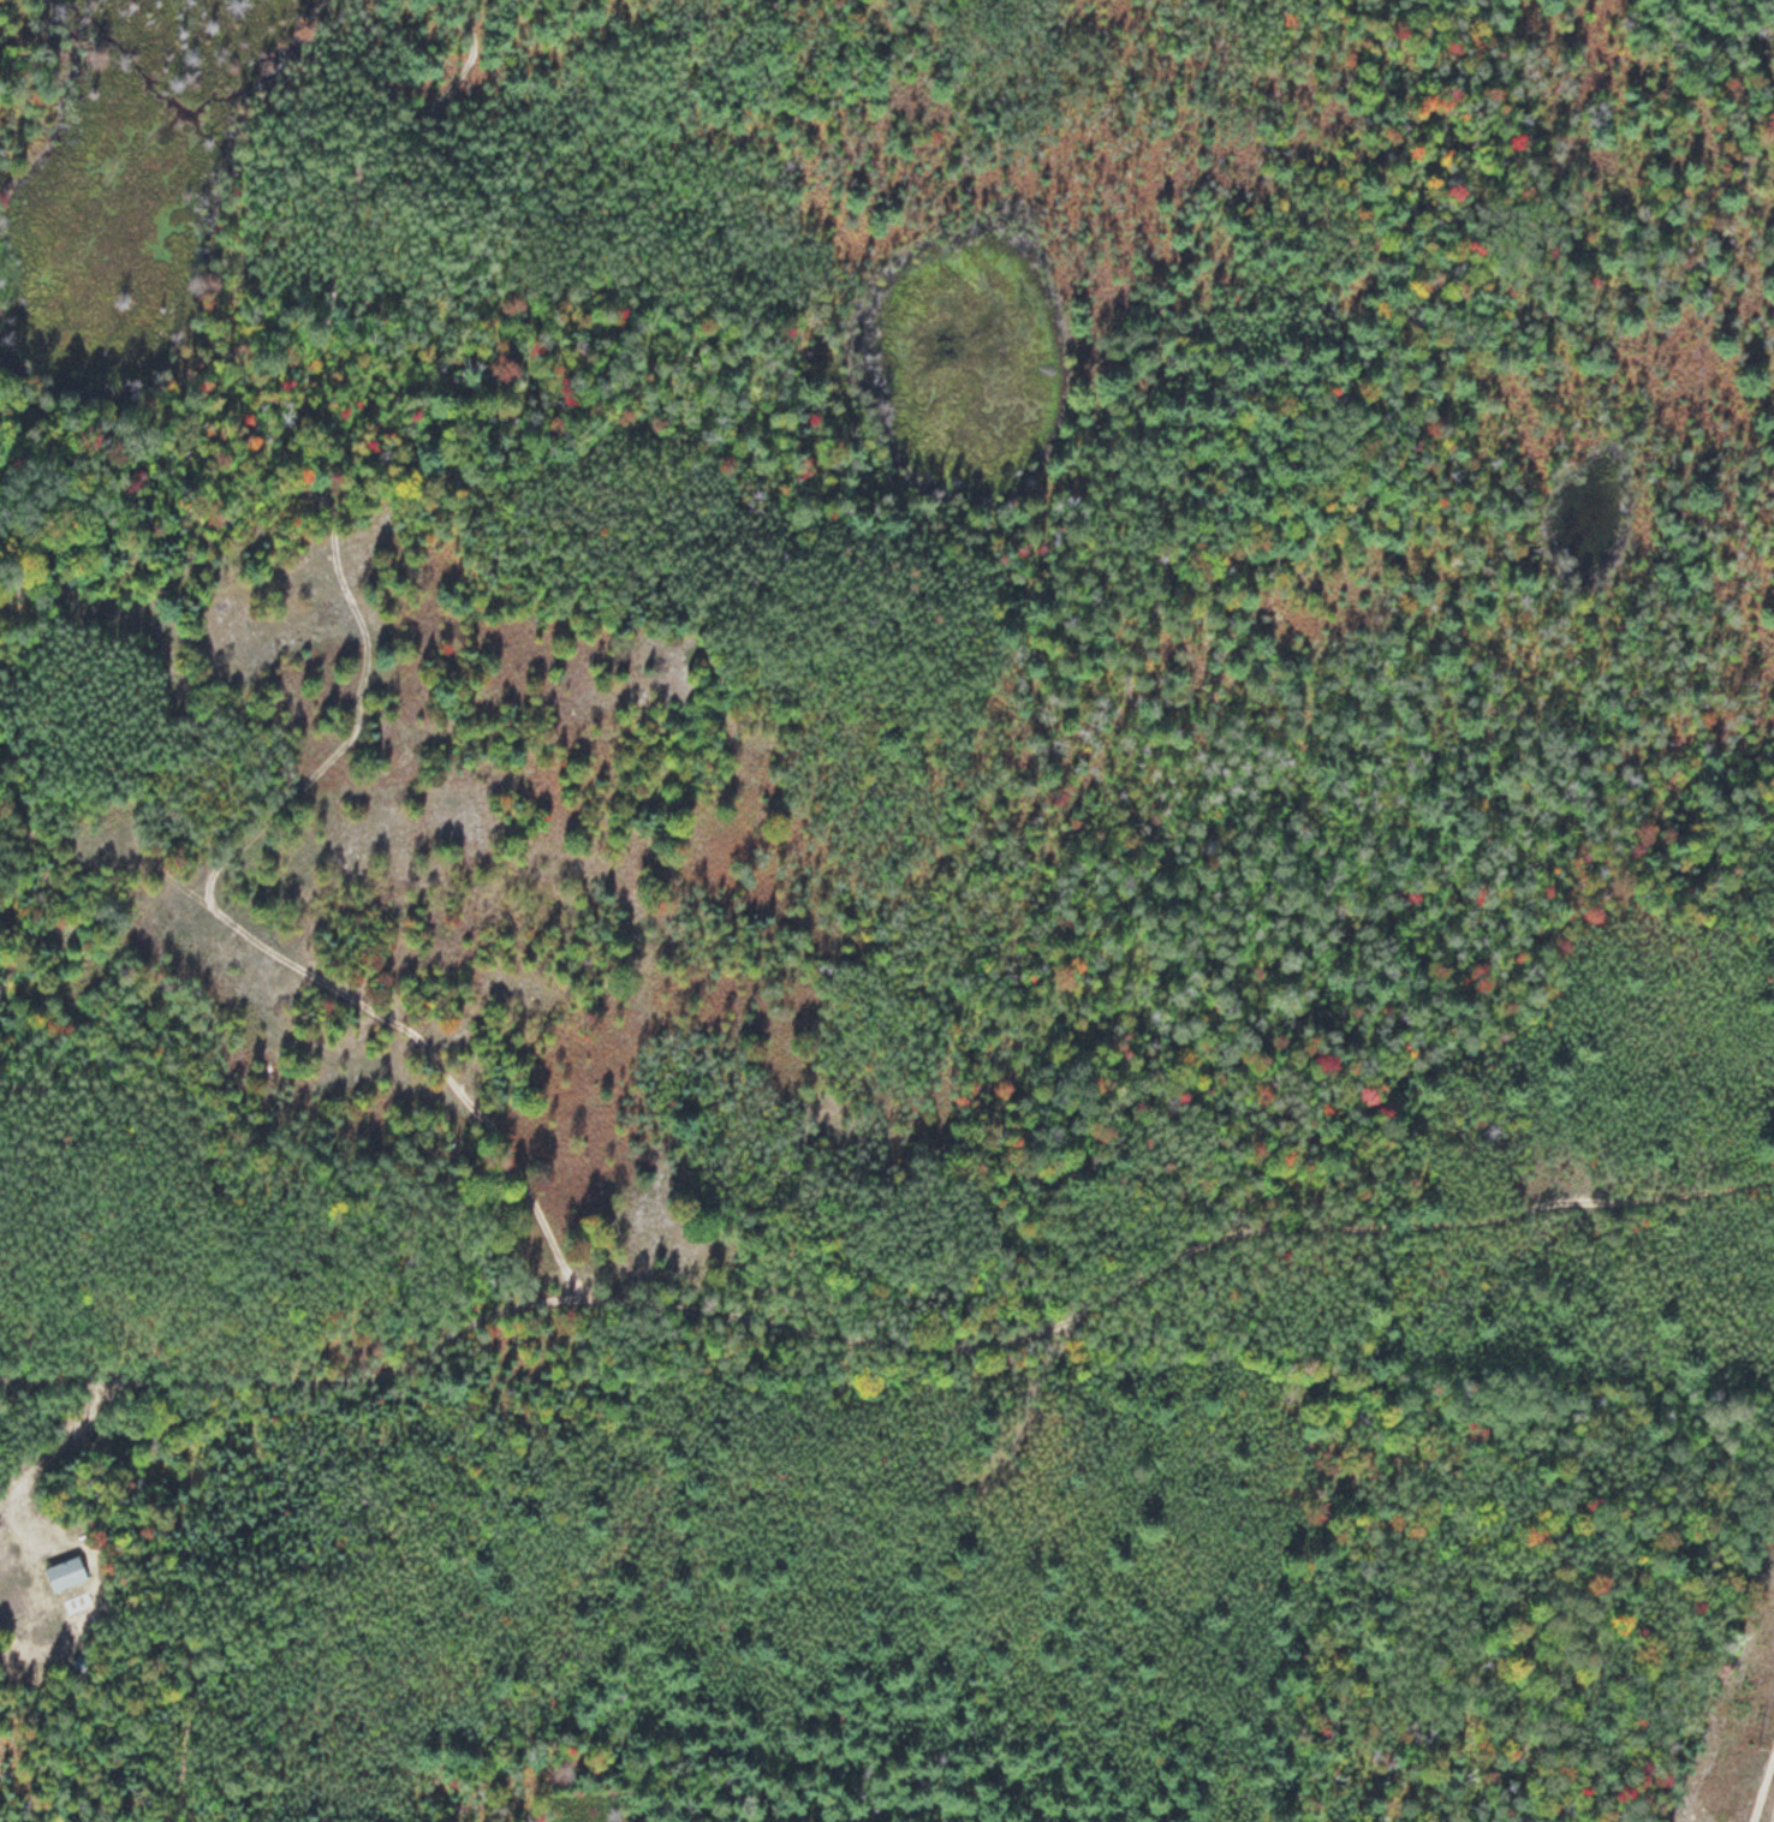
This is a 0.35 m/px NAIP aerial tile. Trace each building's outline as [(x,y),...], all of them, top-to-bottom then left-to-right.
[(42,1568),(53,1592),(87,1577),(77,1554),(42,1568)]
